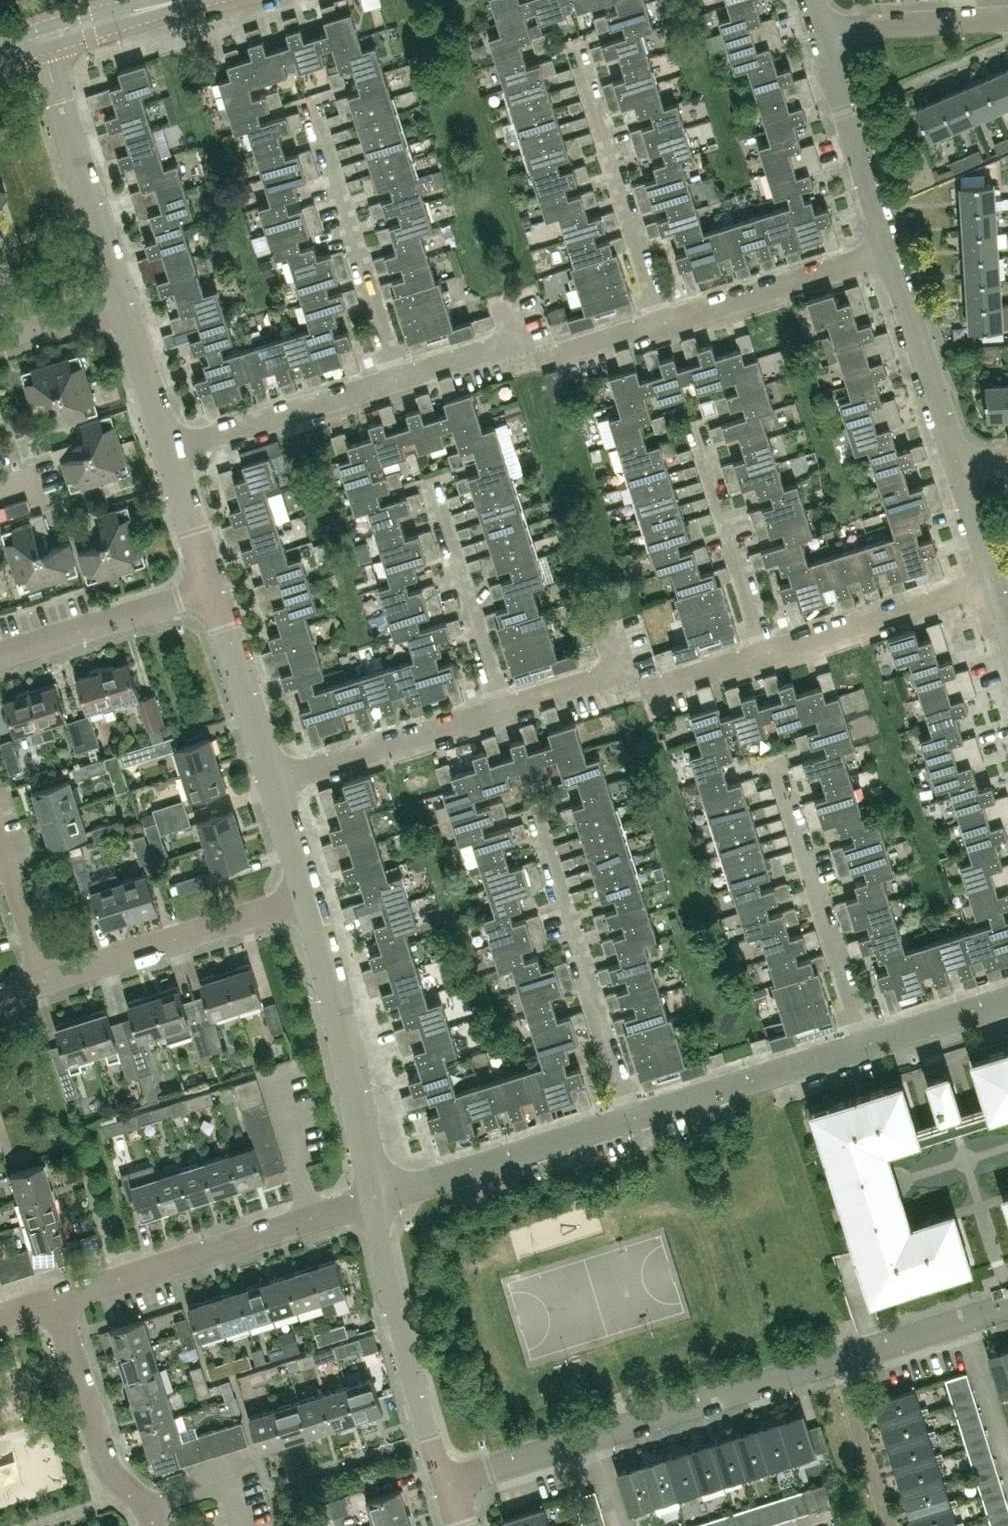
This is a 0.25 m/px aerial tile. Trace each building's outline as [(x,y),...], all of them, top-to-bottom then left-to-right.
[(534,0),(523,0),(520,1),(520,0),(491,0),(498,22),(512,18),(515,30),(528,26),(525,14),(536,10),(534,0)] [(536,10),(540,23),(566,15),(562,2),(570,0),(534,0),(536,10)] [(578,11),(603,3),(602,0),(574,0),(578,11)] [(645,0),(616,0),(619,11),(620,12),(646,4),(645,0)] [(728,5),(741,1),(745,14),(758,10),(755,0),(726,0),(728,5)] [(779,30),(775,17),(762,21),(758,10),(745,14),(741,1),(728,5),(732,17),(719,21),(727,46),(779,30)] [(359,38),(351,13),(338,17),(334,4),(321,8),(329,33),(317,37),(321,52),(322,51),(333,48),(336,59),(350,55),(346,42),(359,38)] [(654,29),(646,4),(620,12),(619,11),(606,15),(607,16),(595,20),(599,33),(624,25),(627,36),(628,37),(641,32),(641,33),(654,29)] [(709,11),(701,14),(704,23),(712,20),(709,11)] [(325,64),(322,51),(321,52),(317,37),(304,41),(301,29),(300,29),(296,16),(283,21),(290,45),(278,49),(283,63),(283,62),(294,59),(298,69),(298,72),(325,64)] [(533,40),(532,38),(528,26),(515,30),(512,18),(498,22),(502,34),(489,38),(498,64),(524,56),(520,43),(532,40),(533,40)] [(287,73),(283,62),(283,63),(278,49),(266,53),(263,40),(262,41),(258,28),(245,32),(253,57),(241,61),(245,75),(258,70),(262,84),(287,75),(287,73)] [(774,60),(770,47),(783,43),(779,30),(727,46),(735,73),(748,69),(752,81),(765,77),(761,64),(774,60)] [(649,58),(641,33),(641,32),(628,37),(627,36),(602,44),(602,45),(590,49),(594,62),(619,54),(623,66),(649,58)] [(549,48),(545,34),(532,38),(533,40),(532,40),(535,52),(549,48)] [(384,72),(375,46),(363,50),(359,38),(346,42),(350,55),(336,59),(340,72),(342,72),(353,68),(357,80),(384,72)] [(262,84),(258,70),(245,75),(241,61),(237,49),(223,53),(231,78),(219,82),(227,107),(253,99),(253,98),(250,87),(262,84)] [(506,89),(545,77),(557,73),(553,60),(528,68),(524,56),(498,64),(506,89)] [(657,83),(649,58),(623,66),(627,78),(601,86),(606,99),(657,83)] [(294,59),(283,62),(287,73),(298,69),(294,59)] [(811,90),(807,76),(795,80),(790,67),(778,71),(774,60),(761,64),(765,77),(752,81),(760,106),(811,90)] [(142,94),(154,90),(146,64),(120,72),(123,84),(86,96),(90,110),(115,102),(115,101),(128,97),(131,110),(145,106),(142,94)] [(573,77),(571,68),(558,72),(561,81),(573,77)] [(1006,71),(984,80),(997,111),(1007,106),(1007,75),(1006,71)] [(346,84),(342,72),(340,72),(328,75),(332,88),(346,84)] [(391,97),(384,72),(357,80),(361,92),(336,100),(336,101),(340,114),(352,110),(391,97)] [(550,93),(545,77),(506,89),(511,105),(550,93)] [(997,111),(984,80),(962,89),(975,120),(997,111)] [(665,107),(657,83),(606,99),(610,113),(635,105),(639,117),(652,113),(652,112),(665,108),(665,107)] [(578,93),(576,84),(563,88),(566,97),(578,93)] [(975,120),(962,89),(940,99),(953,130),(975,120)] [(807,119),(803,106),(815,102),(811,90),(760,106),(768,131),(780,127),(785,139),(798,135),(794,123),(807,119)] [(257,113),(282,105),(278,92),(266,96),(266,94),(253,98),(253,99),(227,107),(235,133),(248,129),(247,129),(261,125),(261,124),(257,113)] [(555,109),(550,93),(511,105),(516,121),(555,109)] [(153,131),(145,106),(131,110),(128,97),(115,101),(115,102),(118,113),(106,117),(110,130),(97,134),(99,138),(102,147),(131,138),(153,131)] [(397,113),(391,97),(352,110),(357,126),(397,113)] [(953,130),(940,99),(917,109),(930,139),(953,130)] [(583,109),(581,100),(569,104),(571,113),(583,109)] [(686,129),(678,103),(665,107),(665,108),(652,112),(652,113),(656,125),(630,133),(634,146),(686,129)] [(560,125),(555,109),(516,121),(521,137),(560,125)] [(278,134),(303,126),(299,113),(286,117),(286,116),(261,124),(261,125),(247,129),(248,129),(255,154),(282,146),(278,134)] [(402,129),(397,113),(357,126),(363,142),(402,129)] [(341,122),(339,114),(326,118),(329,126),(341,122)] [(588,125),(586,117),(573,120),(576,128),(588,125)] [(565,141),(564,138),(560,125),(521,137),(526,153),(565,141)] [(819,156),(814,143),(802,147),(798,135),(785,139),(780,127),(768,131),(771,143),(759,147),(767,172),(819,156)] [(407,145),(404,138),(402,129),(363,142),(368,158),(407,145)] [(694,155),(689,138),(686,129),(634,146),(638,159),(664,151),(667,162),(668,162),(681,158),(681,159),(694,155)] [(346,138),(344,130),(331,134),(334,142),(346,138)] [(148,161),(161,157),(153,131),(131,138),(102,147),(106,160),(118,156),(122,169),(134,165),(138,177),(151,172),(148,161)] [(594,141),(593,138),(591,132),(578,136),(581,145),(594,141)] [(994,144),(998,154),(1007,149),(1007,138),(994,144)] [(570,158),(565,141),(526,153),(531,169),(558,161),(558,162),(570,158)] [(412,161),(407,145),(368,158),(373,174),(412,161)] [(263,179),(315,163),(311,150),(286,158),(282,146),(255,154),(263,179)] [(352,154),(349,146),(336,150),(339,158),(352,154)] [(984,160),(980,150),(965,157),(969,166),(984,160)] [(814,186),(810,173),(823,169),(819,156),(767,172),(775,198),(788,194),(791,206),(805,202),(805,201),(801,190),(814,186)] [(186,190),(178,164),(165,168),(161,157),(148,161),(151,172),(138,177),(142,189),(129,193),(134,206),(186,190)] [(969,166),(965,157),(951,163),(955,172),(969,166)] [(689,183),(681,159),(681,158),(668,162),(667,162),(654,166),(658,179),(633,187),(637,200),(689,183)] [(417,177),(412,161),(373,174),(378,190),(391,186),(391,185),(417,177)] [(578,182),(590,178),(586,166),(561,173),(558,162),(558,161),(531,169),(539,194),(565,186),(566,187),(578,183),(578,182)] [(357,170),(354,162),(341,166),(344,174),(357,170)] [(298,197),(294,184),(319,176),(315,163),(263,179),(271,204),(272,205),(285,200),(285,201),(298,197)] [(442,169),(432,172),(437,188),(447,185),(442,169)] [(713,176),(703,180),(710,203),(720,200),(713,176)] [(425,203),(417,177),(391,185),(391,186),(395,198),(369,206),(374,219),(386,215),(386,216),(399,212),(398,211),(425,203)] [(362,186),(359,178),(346,182),(349,190),(362,186)] [(697,208),(689,183),(637,200),(642,213),(667,205),(670,216),(671,217),(697,208)] [(996,208),(994,184),(961,186),(963,210),(996,208)] [(559,215),(586,207),(598,203),(594,190),(569,198),(566,187),(565,186),(539,194),(547,220),(560,216),(559,215)] [(194,216),(186,190),(134,206),(138,219),(150,215),(154,227),(167,223),(171,236),(185,232),(181,220),(194,216)] [(840,247),(828,208),(815,212),(811,199),(805,201),(805,202),(791,206),(785,207),(798,246),(823,238),(827,251),(840,247)] [(267,233),(318,217),(314,204),(289,212),(285,201),(285,200),(272,205),(271,204),(259,208),(267,233)] [(433,229),(425,203),(398,211),(399,212),(402,223),(377,231),(382,244),(394,240),(420,232),(420,233),(433,229)] [(606,229),(618,225),(614,211),(589,219),(586,207),(559,215),(560,216),(567,241),(594,232),(594,233),(607,229),(606,229)] [(798,246),(785,207),(760,215),(769,242),(781,238),(788,263),(802,259),(798,246)] [(705,233),(697,208),(671,217),(670,216),(658,220),(658,221),(645,225),(650,238),(675,230),(679,243),(685,241),(685,240),(705,234),(705,233)] [(996,208),(963,210),(964,235),(997,232),(996,208)] [(529,215),(521,218),(523,226),(532,223),(529,215)] [(769,242),(760,215),(735,223),(744,249),(756,246),(764,271),(777,267),(773,254),(769,242)] [(301,250),(297,238),(322,230),(318,217),(267,233),(275,259),(287,255),(301,250)] [(193,257),(185,232),(171,236),(167,223),(154,227),(158,239),(145,243),(149,256),(137,260),(141,273),(193,257)] [(744,249),(735,223),(710,231),(719,258),(719,257),(730,254),(738,279),(752,275),(748,263),(749,262),(744,249)] [(701,291),(700,286),(699,287),(697,278),(723,270),(719,257),(719,258),(710,231),(705,233),(705,234),(685,240),(685,241),(689,252),(676,256),(688,295),(701,291)] [(428,257),(420,233),(420,232),(394,240),(398,252),(373,260),(377,273),(389,269),(390,270),(402,267),(402,265),(428,257)] [(575,266),(618,252),(626,250),(622,237),(597,244),(594,233),(594,232),(567,241),(575,265),(575,266)] [(966,258),(999,256),(997,232),(964,235),(966,258)] [(255,258),(271,252),(265,235),(249,241),(255,258)] [(295,280),(347,264),(342,250),(317,258),(313,246),(301,250),(287,255),(295,280)] [(636,311),(618,252),(575,266),(575,265),(572,266),(586,312),(569,318),(552,324),(550,324),(554,335),(590,324),(590,326),(636,311)] [(999,256),(966,258),(967,282),(1000,280),(999,256)] [(201,282),(193,257),(141,273),(145,286),(157,282),(161,295),(174,291),(178,302),(191,298),(187,286),(201,282)] [(436,281),(428,257),(402,265),(402,267),(406,278),(381,286),(385,298),(393,295),(436,282),(436,281)] [(267,260),(258,263),(263,278),(272,276),(267,260)] [(329,296),(326,285),(351,277),(347,264),(295,280),(303,305),(329,297),(329,296)] [(454,326),(440,280),(436,281),(436,282),(393,295),(412,355),(459,340),(458,338),(494,326),(491,316),(472,321),(454,326)] [(1000,280),(967,282),(969,306),(1002,304),(1000,280)] [(225,316),(217,291),(205,295),(201,282),(187,286),(191,298),(178,302),(182,315),(169,319),(173,332),(225,316)] [(845,331),(841,319),(855,314),(854,315),(867,311),(859,285),(846,289),(850,301),(837,305),(833,293),(807,301),(815,328),(828,324),(832,335),(845,331)] [(334,310),(359,302),(355,289),(342,293),(342,292),(329,296),(329,297),(303,305),(311,330),(311,331),(331,324),(332,325),(338,323),(334,310)] [(1003,329),(1002,304),(969,306),(970,331),(1003,329)] [(565,306),(548,312),(552,324),(569,318),(565,306)] [(892,344),(887,331),(875,335),(871,322),(858,326),(854,315),(855,314),(841,319),(845,331),(832,335),(840,361),(892,344)] [(233,342),(225,316),(173,332),(161,336),(165,349),(190,341),(194,354),(207,350),(210,361),(211,362),(224,358),(224,357),(221,346),(233,342)] [(360,371),(348,332),(335,336),(332,325),(331,324),(311,331),(311,330),(306,331),(318,370),(343,362),(346,370),(345,370),(347,375),(360,371)] [(318,370),(306,331),(281,339),(289,366),(289,365),(301,362),(308,387),(321,383),(318,373),(318,370)] [(757,355),(750,334),(736,338),(740,351),(728,355),(732,368),(718,372),(722,385),(735,380),(739,392),(766,384),(757,355)] [(718,372),(732,368),(728,355),(716,358),(712,345),(699,349),(695,337),(682,341),(690,366),(694,380),(698,392),(722,385),(718,372)] [(289,366),(281,339),(255,347),(263,373),(264,373),(275,370),(283,395),(296,391),(292,378),(293,378),(289,365),(289,366)] [(887,374),(883,361),(896,357),(892,344),(840,361),(848,386),(861,381),(865,394),(878,390),(874,378),(887,374)] [(1001,356),(1000,346),(984,347),(985,357),(1001,356)] [(263,373),(255,347),(230,355),(238,381),(239,381),(250,378),(258,403),(271,399),(267,386),(268,386),(264,373),(263,373)] [(651,378),(640,382),(629,347),(615,352),(622,373),(609,377),(617,404),(631,399),(635,412),(648,408),(644,396),(655,392),(651,378)] [(682,384),(694,380),(690,366),(678,370),(674,357),(661,361),(657,348),(643,353),(651,378),(655,392),(659,404),(686,396),(682,384)] [(99,411),(80,353),(22,371),(31,400),(25,402),(29,415),(49,409),(48,405),(63,400),(69,420),(99,411)] [(221,414),(217,402),(243,394),(239,381),(238,381),(230,355),(224,357),(224,358),(211,362),(210,361),(204,363),(208,376),(195,380),(207,419),(221,414)] [(565,391),(558,370),(544,374),(550,395),(565,391)] [(479,419),(471,394),(459,398),(453,381),(454,381),(452,376),(438,380),(449,414),(438,418),(437,418),(441,431),(453,427),(457,441),(470,437),(466,423),(479,419)] [(899,411),(895,398),(882,402),(878,390),(865,394),(861,381),(848,386),(852,398),(839,402),(847,428),(899,411)] [(774,410),(766,384),(739,392),(726,396),(715,400),(719,413),(743,405),(747,417),(747,418),(761,414),(774,410)] [(988,419),(1007,417),(1007,384),(986,386),(988,419)] [(441,431),(437,418),(438,418),(430,393),(417,397),(420,410),(408,414),(412,426),(400,430),(404,443),(415,439),(419,452),(445,444),(441,431)] [(621,415),(610,419),(610,418),(598,421),(606,446),(617,442),(618,445),(643,436),(640,425),(651,422),(652,421),(652,420),(648,408),(635,412),(631,399),(617,404),(621,415)] [(404,443),(400,430),(392,405),(379,409),(383,422),(370,426),(374,438),(362,442),(366,455),(378,451),(382,464),(408,456),(404,443)] [(507,414),(505,414),(507,421),(519,418),(520,420),(525,419),(522,409),(507,414)] [(895,440),(891,428),(903,424),(899,411),(847,428),(855,453),(868,449),(872,461),(885,457),(881,444),(895,440)] [(130,471),(112,414),(82,423),(88,443),(73,447),(72,443),(53,449),(56,458),(57,462),(63,460),(72,489),(130,471)] [(769,438),(761,414),(747,418),(747,417),(722,425),(722,426),(709,430),(713,443),(738,435),(741,447),(769,438)] [(668,429),(664,416),(652,420),(652,421),(651,422),(655,433),(668,429)] [(504,453),(496,427),(483,431),(479,419),(466,423),(470,437),(457,441),(460,452),(461,453),(462,453),(474,449),(477,461),(504,453)] [(382,464),(378,451),(366,455),(362,442),(349,446),(345,433),(333,437),(340,462),(339,462),(347,488),(373,480),(369,468),(382,464)] [(626,470),(664,458),(676,454),(672,441),(647,449),(643,436),(618,445),(626,470)] [(776,463),(769,438),(741,447),(745,459),(721,467),(725,480),(776,463)] [(906,478),(903,466),(915,462),(915,461),(927,457),(923,445),(898,452),(895,440),(881,444),(885,457),(872,461),(880,486),(906,478)] [(693,457),(690,449),(677,453),(680,461),(693,457)] [(466,465),(462,453),(461,453),(460,452),(448,456),(452,469),(466,465)] [(512,478),(504,453),(477,461),(481,473),(456,481),(460,494),(473,491),(512,478)] [(278,483),(270,457),(243,465),(247,478),(236,481),(232,469),(218,473),(226,499),(239,495),(252,491),(256,502),(269,498),(269,496),(274,494),(271,485),(278,483)] [(535,457),(525,461),(528,469),(538,466),(535,457)] [(669,473),(664,458),(626,470),(631,486),(669,473)] [(784,489),(784,488),(776,463),(725,480),(729,493),(754,485),(757,498),(771,493),(771,494),(771,493),(784,489)] [(698,474),(695,465),(682,469),(685,478),(698,474)] [(383,505),(383,504),(379,493),(404,485),(400,472),(391,474),(373,480),(347,488),(356,514),(369,510),(369,509),(383,505)] [(674,490),(669,473),(631,486),(635,499),(636,502),(674,490)] [(517,494),(512,478),(473,491),(478,506),(517,494)] [(888,511),(939,495),(935,482),(910,490),(906,478),(880,486),(888,511)] [(703,490),(700,481),(687,485),(690,494),(703,490)] [(805,510),(797,484),(784,488),(784,489),(771,493),(771,494),(774,505),(749,513),(753,526),(805,510)] [(679,506),(674,490),(636,502),(641,518),(679,506)] [(277,524),(269,498),(256,502),(252,491),(239,495),(242,507),(230,510),(234,523),(221,527),(226,540),(277,524)] [(403,526),(399,514),(424,506),(420,493),(409,496),(383,504),(383,505),(369,509),(369,510),(376,534),(403,526)] [(462,503),(459,494),(447,498),(449,507),(462,503)] [(522,510),(517,494),(478,506),(483,523),(522,510)] [(922,529),(918,516),(943,508),(939,495),(888,511),(896,536),(916,531),(922,529)] [(708,506),(705,497),(692,501),(695,510),(708,506)] [(147,562),(128,504),(99,513),(98,508),(84,512),(91,531),(94,530),(99,545),(79,551),(88,581),(147,562)] [(684,522),(679,506),(641,518),(646,534),(684,522)] [(527,526),(522,510),(483,523),(488,538),(527,526)] [(813,536),(805,510),(753,526),(758,539),(783,531),(786,543),(787,544),(801,539),(801,540),(813,536)] [(467,519),(464,511),(452,514),(454,523),(467,519)] [(79,572),(69,542),(50,548),(45,533),(49,532),(43,513),(30,517),(32,522),(2,532),(21,590),(79,572)] [(713,521),(710,513),(698,517),(700,526),(713,521)] [(690,538),(684,522),(646,534),(651,550),(676,542),(677,542),(690,538)] [(285,549),(277,524),(226,540),(230,552),(242,549),(246,562),(258,558),(262,570),(276,565),(272,553),(285,549)] [(384,560),(436,543),(432,530),(407,538),(403,526),(376,534),(384,560)] [(472,534),(469,526),(457,530),(459,538),(472,534)] [(532,542),(527,526),(488,538),(493,554),(532,542)] [(945,577),(932,538),(920,542),(916,531),(896,536),(889,538),(902,578),(928,569),(931,581),(945,577)] [(902,578),(889,538),(865,546),(874,573),(885,569),(893,594),(906,590),(902,578)] [(808,564),(801,540),(801,539),(787,544),(786,543),(761,551),(761,552),(749,555),(753,569),(778,561),(782,573),(788,571),(808,564)] [(477,550),(474,542),(462,546),(464,554),(477,550)] [(537,558),(532,542),(493,554),(498,571),(510,567),(537,558)] [(697,562),(710,559),(705,545),(680,553),(677,542),(676,542),(651,550),(660,576),(672,572),(672,571),(697,562)] [(419,577),(415,564),(440,557),(436,543),(384,560),(392,584),(392,585),(406,581),(419,577)] [(874,573),(865,546),(839,554),(848,581),(860,577),(868,602),(881,597),(877,585),(878,585),(874,573)] [(310,583),(302,557),(289,561),(285,549),(272,553),(276,565),(262,570),(266,582),(254,586),(258,599),(310,583)] [(848,581),(839,554),(814,562),(823,589),(834,585),(842,610),(855,605),(848,581)] [(482,568),(479,558),(467,562),(470,572),(482,568)] [(545,584),(537,558),(510,567),(514,579),(490,586),(494,600),(506,596),(532,588),(545,584)] [(680,596),(721,583),(725,582),(730,580),(726,567),(701,574),(697,562),(672,571),(672,572),(680,596)] [(805,621),(801,609),(827,601),(823,589),(814,562),(808,564),(788,571),(792,583),(780,587),(792,625),(805,621)] [(387,614),(439,598),(435,585),(410,593),(406,581),(392,585),(392,584),(379,588),(387,614)] [(318,609),(310,583),(258,599),(262,612),(274,608),(278,620),(292,616),(296,628),(309,624),(305,613),(318,609)] [(736,630),(721,583),(680,596),(676,597),(691,642),(672,648),(673,649),(654,654),(658,665),(694,654),(695,657),(740,642),(736,630)] [(540,612),(532,588),(506,596),(509,607),(485,615),(489,628),(498,625),(540,612)] [(422,631),(418,619),(443,611),(439,598),(387,614),(395,640),(408,636),(423,632),(422,631)] [(543,611),(540,612),(498,625),(517,685),(562,670),(561,668),(598,657),(595,646),(576,652),(576,651),(557,657),(543,611)] [(317,650),(309,624),(296,628),(292,616),(278,620),(282,632),(270,636),(274,649),(261,653),(265,665),(317,650)] [(443,653),(439,640),(464,632),(460,619),(422,631),(423,632),(408,636),(415,660),(416,661),(436,654),(437,655),(443,653)] [(927,668),(923,656),(936,651),(936,652),(949,648),(941,622),(927,626),(931,639),(919,642),(915,630),(889,638),(897,664),(910,660),(914,672),(927,668)] [(585,630),(573,634),(577,645),(588,641),(585,630)] [(325,676),(317,650),(265,665),(269,679),(282,675),(286,688),(299,684),(302,696),(309,694),(316,691),(312,680),(325,676)] [(973,681),(969,668),(956,672),(952,659),(940,663),(936,652),(936,651),(923,656),(927,668),(914,672),(922,697),(973,681)] [(465,701),(453,662),(440,666),(437,655),(436,654),(416,661),(415,660),(409,662),(421,701),(422,701),(447,693),(451,705),(465,701)] [(421,701),(409,662),(385,670),(393,696),(394,696),(405,692),(413,717),(426,713),(422,701),(421,701)] [(128,663),(115,667),(114,663),(102,667),(115,709),(126,706),(125,700),(139,696),(128,663)] [(115,709),(102,667),(91,670),(92,674),(78,679),(89,711),(102,707),(104,713),(115,709)] [(393,696),(385,670),(360,678),(367,704),(369,704),(380,700),(388,725),(401,721),(397,708),(398,708),(394,696),(393,696)] [(848,720),(840,695),(838,696),(830,670),(828,671),(818,674),(822,687),(809,691),(813,704),(801,707),(805,721),(817,717),(820,728),(821,729),(848,720)] [(801,707),(813,704),(809,691),(797,694),(793,682),(780,686),(776,673),(763,677),(771,703),(772,702),(776,716),(775,716),(779,729),(805,721),(801,707)] [(367,704),(360,678),(334,686),(342,712),(343,711),(355,708),(363,733),(376,729),(372,717),(373,716),(369,704),(367,704)] [(968,711),(964,698),(977,694),(973,681),(922,697),(930,723),(943,719),(947,731),(960,727),(956,715),(968,711)] [(738,727),(734,714),(733,715),(721,718),(711,684),(697,689),(704,710),(691,714),(699,740),(713,736),(716,748),(730,744),(726,732),(737,728),(738,727)] [(764,720),(775,716),(776,716),(772,702),(771,703),(759,706),(755,694),(742,698),(738,685),(725,689),(733,715),(734,714),(738,727),(737,728),(741,741),(768,733),(764,720)] [(66,718),(55,686),(43,690),(41,686),(29,690),(45,739),(56,735),(52,723),(66,718)] [(326,744),(322,732),(347,724),(343,711),(342,712),(334,686),(316,691),(309,694),(313,706),(300,710),(313,749),(326,744)] [(45,739),(29,690),(18,693),(19,697),(6,702),(16,734),(29,730),(33,742),(45,739)] [(149,730),(160,726),(164,725),(155,695),(139,700),(149,730)] [(583,749),(575,724),(575,723),(562,727),(555,706),(542,710),(552,744),(540,747),(545,762),(546,762),(557,758),(561,770),(573,766),(570,754),(583,749)] [(100,745),(90,715),(79,719),(88,749),(100,745)] [(88,749),(79,719),(67,722),(76,753),(88,749)] [(980,748),(976,735),(964,739),(960,727),(947,731),(943,719),(930,723),(933,734),(921,738),(929,764),(980,748)] [(856,746),(848,720),(821,729),(820,728),(808,732),(808,733),(796,737),(800,750),(825,742),(828,753),(829,754),(843,749),(843,750),(856,746)] [(545,762),(540,747),(534,727),(533,722),(519,727),(523,739),(510,743),(514,756),(503,760),(507,773),(519,770),(523,782),(549,774),(546,762),(545,762)] [(162,733),(160,726),(149,730),(153,744),(159,742),(164,740),(162,733)] [(507,773),(503,760),(495,734),(484,738),(481,739),(485,751),(473,755),(477,768),(465,771),(469,785),(482,781),(486,794),(511,786),(507,773)] [(733,756),(730,744),(716,748),(713,736),(699,740),(703,752),(691,756),(699,782),(726,774),(722,761),(733,758),(734,758),(733,756)] [(176,749),(183,774),(218,763),(210,738),(176,749)] [(22,770),(12,740),(0,744),(10,774),(22,770)] [(159,742),(153,744),(134,750),(138,762),(168,752),(164,740),(159,742)] [(976,778),(972,765),(984,761),(980,748),(929,764),(937,790),(950,786),(954,798),(967,794),(963,782),(976,778)] [(608,783),(600,757),(587,761),(583,749),(570,754),(573,766),(561,770),(564,782),(565,783),(566,783),(577,779),(581,792),(608,783)] [(851,774),(843,750),(843,749),(829,754),(828,753),(803,761),(804,762),(791,766),(795,779),(820,771),(824,783),(851,774)] [(750,766),(746,752),(733,756),(734,758),(733,758),(737,770),(750,766)] [(108,771),(104,759),(73,769),(77,781),(108,771)] [(226,788),(218,763),(183,774),(191,798),(226,788)] [(486,794),(482,781),(469,785),(465,771),(453,775),(449,763),(436,767),(444,790),(444,792),(443,792),(451,818),(477,809),(474,798),(486,794)] [(378,801),(370,774),(343,782),(347,794),(335,798),(331,786),(319,790),(326,811),(325,811),(326,816),(339,812),(352,808),(356,821),(370,816),(366,804),(378,801)] [(758,791),(754,777),(729,785),(726,774),(699,782),(707,807),(746,795),(758,791)] [(859,801),(851,774),(824,783),(828,796),(803,804),(808,817),(859,801)] [(996,798),(992,786),(980,790),(976,778),(963,782),(967,794),(954,798),(961,823),(1007,809),(1007,795),(996,798)] [(42,819),(79,807),(70,780),(34,792),(39,807),(42,819)] [(570,795),(566,783),(565,783),(564,782),(552,786),(556,799),(570,795)] [(616,808),(608,783),(581,792),(585,803),(560,811),(564,823),(563,824),(577,820),(577,821),(616,808)] [(775,794),(772,786),(760,790),(762,798),(775,794)] [(751,811),(746,795),(707,807),(712,823),(751,811)] [(142,827),(187,812),(183,800),(138,815),(142,827)] [(867,825),(859,801),(808,817),(812,830),(837,822),(840,834),(853,831),(853,830),(867,825)] [(482,823),(507,815),(503,802),(490,806),(489,805),(477,809),(451,818),(460,844),(473,840),(478,838),(486,836),(485,834),(482,823)] [(780,810),(777,802),(765,806),(767,814),(780,810)] [(88,834),(79,807),(42,819),(51,846),(88,834)] [(378,842),(370,816),(356,821),(352,808),(339,812),(343,824),(330,828),(333,838),(334,841),(322,845),(326,858),(378,842)] [(621,824),(616,808),(577,821),(581,836),(621,824)] [(1004,824),(1007,823),(1007,809),(961,823),(970,849),(983,845),(986,857),(999,853),(996,841),(1007,837),(1007,835),(1004,824)] [(199,822),(207,846),(241,836),(233,811),(199,822)] [(756,827),(751,811),(712,823),(717,839),(756,827)] [(154,837),(191,825),(187,812),(142,827),(145,834),(153,831),(154,837)] [(785,826),(782,818),(770,822),(772,830),(785,826)] [(95,841),(106,838),(126,831),(123,820),(92,830),(94,838),(95,841)] [(887,847),(885,838),(879,821),(867,825),(853,830),(853,831),(856,842),(832,850),(836,863),(887,847)] [(502,845),(524,838),(527,837),(523,824),(511,827),(510,827),(485,834),(486,836),(478,838),(473,840),(481,865),(506,857),(502,845)] [(566,832),(563,824),(550,828),(553,837),(566,832)] [(626,840),(625,838),(621,824),(581,836),(587,853),(626,840)] [(761,844),(760,838),(756,827),(717,839),(722,856),(761,844)] [(790,842),(788,838),(787,834),(775,838),(777,847),(790,842)] [(145,838),(144,835),(133,838),(143,870),(154,866),(145,838)] [(214,871),(249,860),(241,836),(207,846),(214,871)] [(571,849),(568,840),(555,845),(558,853),(571,849)] [(631,856),(626,840),(587,853),(591,869),(631,856)] [(386,867),(378,842),(326,858),(330,871),(343,867),(347,880),(359,876),(363,888),(376,884),(373,871),(386,867)] [(766,859),(761,844),(722,856),(727,872),(766,859)] [(1003,864),(999,853),(986,857),(983,845),(970,849),(973,861),(960,865),(968,890),(1007,877),(1007,863),(1003,864)] [(895,873),(887,847),(836,863),(840,876),(865,868),(868,880),(882,876),(883,877),(895,873)] [(795,859),(792,850),(780,854),(782,863),(795,859)] [(425,853),(412,857),(417,870),(429,865),(425,853)] [(92,880),(84,854),(72,858),(82,889),(92,885),(94,885),(92,880)] [(576,864),(573,856),(560,860),(563,868),(576,864)] [(636,872),(631,856),(591,869),(596,884),(636,872)] [(488,890),(539,874),(535,861),(510,869),(506,857),(481,865),(488,890)] [(771,875),(766,859),(727,872),(732,888),(759,879),(771,875)] [(410,901),(402,875),(389,879),(386,867),(373,871),(376,884),(363,888),(366,900),(341,908),(345,921),(358,917),(410,901)] [(131,916),(120,883),(117,872),(92,880),(94,885),(92,885),(105,927),(120,923),(119,920),(131,916)] [(176,882),(180,895),(211,885),(207,872),(176,882)] [(581,880),(578,872),(565,876),(568,884),(581,880)] [(641,888),(636,872),(596,884),(601,901),(615,896),(641,888)] [(522,908),(519,895),(543,888),(539,874),(488,890),(496,914),(496,915),(510,910),(510,911),(522,908)] [(158,911),(147,875),(120,883),(131,916),(142,912),(143,915),(158,911)] [(890,901),(883,877),(882,876),(868,880),(855,884),(859,896),(835,904),(839,917),(890,901)] [(968,890),(976,916),(989,912),(992,923),(1007,918),(1003,907),(1007,906),(1007,877),(968,890)] [(779,899),(791,895),(787,883),(762,890),(759,879),(732,888),(740,912),(766,904),(779,900),(779,899)] [(649,913),(641,888),(615,896),(618,908),(593,916),(598,929),(623,921),(649,913)] [(586,896),(583,889),(571,893),(573,900),(586,896)] [(414,913),(410,901),(358,917),(362,930),(374,926),(378,938),(392,934),(396,946),(409,942),(405,930),(418,926),(414,913)] [(898,925),(890,901),(839,917),(843,930),(868,922),(872,933),(872,934),(898,925)] [(760,933),(787,924),(799,920),(795,907),(770,915),(766,904),(740,912),(748,937),(761,933),(760,933)] [(491,944),(543,928),(539,915),(514,923),(510,911),(510,910),(496,915),(496,914),(483,918),(491,944)] [(657,938),(649,913),(623,921),(627,933),(602,941),(606,954),(617,951),(644,942),(657,938)] [(1007,918),(992,923),(986,925),(1000,964),(1007,962),(1007,918)] [(769,959),(795,950),(820,943),(816,928),(791,936),(787,924),(760,933),(761,933),(769,959)] [(906,950),(898,925),(872,934),(872,933),(847,941),(851,955),(877,947),(880,960),(886,958),(886,956),(906,950)] [(1000,964),(986,925),(962,932),(971,959),(982,956),(990,981),(1003,976),(1000,964)] [(526,960),(522,948),(547,941),(543,928),(491,944),(499,970),(511,966),(512,965),(526,961),(526,960)] [(971,959),(962,932),(937,940),(946,967),(957,964),(965,989),(978,984),(971,959)] [(417,967),(409,942),(396,946),(392,934),(378,938),(382,950),(370,954),(373,966),(361,970),(366,983),(417,967)] [(946,967),(937,940),(911,949),(919,976),(921,975),(932,971),(940,996),(953,992),(946,967)] [(652,967),(644,942),(617,951),(621,962),(597,970),(601,983),(613,979),(614,980),(626,976),(625,975),(652,967)] [(903,1008),(899,995),(924,987),(921,975),(919,976),(911,949),(906,950),(886,956),(886,958),(890,969),(877,973),(890,1012),(903,1008)] [(819,970),(828,967),(824,954),(799,962),(795,950),(769,959),(776,983),(818,970),(819,970)] [(519,990),(571,974),(567,961),(542,969),(538,956),(526,960),(526,961),(512,965),(511,966),(519,990)] [(263,1000),(252,966),(251,967),(249,963),(237,967),(238,971),(227,974),(238,1008),(263,1000)] [(425,992),(417,967),(366,983),(370,996),(382,992),(386,1005),(398,1001),(402,1013),(415,1009),(412,996),(425,992)] [(659,992),(652,967),(625,975),(626,976),(629,987),(604,995),(609,1008),(621,1004),(621,1005),(634,1001),(633,1001),(659,992)] [(820,975),(819,970),(818,970),(776,983),(773,984),(787,1030),(769,1035),(770,1036),(767,1037),(751,1042),(755,1053),(791,1041),(792,1043),(837,1029),(831,1010),(820,975)] [(212,1016),(238,1008),(227,974),(215,978),(214,974),(202,978),(203,982),(201,982),(212,1016)] [(554,1007),(550,995),(575,987),(571,974),(519,990),(527,1016),(554,1007)] [(189,1023),(190,1023),(179,989),(178,990),(177,986),(165,990),(166,993),(154,997),(165,1031),(168,1041),(193,1034),(191,1029),(189,1023)] [(764,987),(753,991),(756,999),(767,996),(764,987)] [(449,1026),(441,1000),(429,1004),(425,992),(412,996),(415,1009),(402,1013),(406,1026),(393,1029),(398,1043),(449,1026)] [(667,1017),(659,992),(633,1001),(634,1001),(637,1012),(613,1020),(617,1033),(626,1030),(667,1017)] [(165,1031),(154,997),(143,1001),(142,997),(130,1001),(131,1004),(129,1005),(140,1039),(153,1035),(165,1031)] [(290,1048),(276,1004),(258,1010),(259,1011),(272,1054),(290,1048)] [(535,1041),(587,1025),(583,1011),(558,1019),(554,1007),(527,1016),(535,1041)] [(120,1058),(119,1052),(107,1012),(106,1013),(104,1009),(92,1013),(93,1017),(82,1020),(93,1054),(105,1050),(109,1062),(120,1058)] [(685,1061),(677,1035),(684,1033),(681,1024),(674,1026),(671,1016),(667,1017),(626,1030),(644,1089),(690,1075),(689,1073),(726,1061),(723,1051),(705,1056),(704,1055),(685,1061)] [(93,1054),(82,1020),(70,1024),(69,1020),(57,1024),(58,1027),(57,1028),(70,1066),(57,1070),(66,1099),(79,1095),(71,1072),(82,1068),(80,1063),(94,1058),(92,1054),(93,1054)] [(223,1049),(215,1021),(203,1025),(212,1053),(223,1049)] [(212,1053),(203,1025),(191,1029),(193,1034),(200,1056),(211,1053),(212,1053)] [(570,1058),(566,1045),(591,1037),(587,1025),(535,1041),(543,1065),(564,1059),(564,1060),(570,1058)] [(457,1052),(449,1026),(398,1043),(402,1055),(414,1051),(418,1064),(431,1059),(435,1072),(449,1068),(445,1056),(457,1052)] [(131,1048),(140,1075),(151,1072),(142,1044),(131,1048)] [(140,1075),(131,1048),(119,1052),(120,1058),(127,1079),(138,1076),(140,1075)] [(972,1059),(974,1066),(988,1108),(1007,1102),(1007,1048),(972,1059)] [(456,1092),(449,1068),(435,1072),(431,1059),(418,1064),(421,1075),(409,1079),(413,1092),(401,1096),(405,1110),(408,1109),(408,1108),(431,1101),(431,1102),(436,1100),(436,1099),(457,1093),(456,1092)] [(592,1106),(580,1067),(567,1071),(564,1060),(564,1059),(543,1065),(537,1067),(549,1106),(575,1098),(578,1110),(592,1106)] [(553,1118),(549,1106),(537,1067),(512,1075),(521,1101),(533,1097),(541,1122),(553,1118)] [(928,1077),(940,1117),(961,1110),(949,1071),(928,1077)] [(151,1072),(140,1075),(146,1096),(157,1092),(151,1072)] [(521,1101),(512,1075),(487,1083),(496,1109),(507,1105),(515,1130),(529,1126),(521,1101)] [(260,1090),(257,1078),(234,1085),(238,1097),(260,1090)] [(972,1267),(957,1221),(957,1218),(890,1239),(888,1233),(903,1228),(872,1129),(878,1127),(882,1142),(918,1130),(905,1088),(903,1085),(902,1081),(816,1109),(812,1110),(813,1112),(829,1164),(872,1299),(926,1282),(972,1267)] [(496,1109),(487,1083),(462,1091),(470,1117),(482,1113),(490,1138),(503,1134),(496,1109)] [(217,1093),(224,1115),(239,1111),(232,1088),(217,1093)] [(242,1108),(264,1101),(260,1090),(238,1097),(242,1108)] [(453,1150),(449,1137),(474,1129),(470,1117),(462,1091),(456,1092),(457,1093),(436,1099),(436,1100),(440,1111),(427,1115),(440,1154),(453,1150)] [(203,1106),(200,1094),(185,1098),(189,1111),(203,1106)] [(189,1111),(185,1098),(170,1103),(174,1115),(189,1111)] [(267,1112),(264,1101),(242,1108),(245,1119),(267,1112)] [(155,1121),(151,1109),(137,1113),(141,1126),(155,1121)] [(271,1123),(267,1112),(245,1119),(249,1130),(271,1123)] [(141,1126),(137,1113),(122,1118),(126,1130),(141,1126)] [(252,1141),(274,1134),(271,1123),(249,1130),(252,1141)] [(278,1145),(274,1134),(252,1141),(253,1146),(254,1146),(256,1152),(278,1145)] [(282,1157),(278,1145),(256,1152),(260,1164),(282,1157)] [(265,1179),(264,1175),(260,1164),(256,1152),(254,1146),(253,1146),(229,1154),(240,1187),(265,1179)] [(240,1187),(229,1154),(205,1161),(216,1195),(240,1187)] [(285,1169),(282,1157),(260,1164),(264,1175),(285,1169)] [(216,1195),(205,1161),(181,1169),(191,1202),(216,1195)] [(191,1202),(181,1169),(179,1162),(155,1170),(157,1176),(167,1210),(191,1202)] [(17,1200),(50,1189),(42,1164),(9,1175),(17,1200)] [(143,1218),(167,1210),(157,1176),(132,1184),(143,1218)] [(50,1189),(17,1200),(24,1224),(58,1213),(50,1189)] [(32,1248),(38,1247),(50,1243),(51,1242),(64,1238),(65,1238),(58,1213),(24,1224),(32,1248)] [(71,1260),(64,1238),(51,1242),(58,1265),(71,1260)] [(57,1265),(50,1243),(38,1247),(45,1268),(57,1265)] [(45,1268),(38,1247),(32,1248),(27,1250),(34,1272),(45,1268)] [(34,1272),(27,1250),(16,1253),(23,1275),(34,1272)] [(23,1275),(16,1253),(5,1256),(11,1279),(23,1275)] [(5,1256),(0,1258),(0,1282),(11,1279),(5,1256)] [(346,1294),(335,1261),(311,1268),(321,1302),(325,1314),(337,1310),(334,1298),(346,1294)] [(321,1302),(311,1268),(287,1276),(297,1309),(321,1302)] [(297,1309),(287,1276),(263,1283),(273,1317),(297,1309)] [(249,1324),(273,1317),(263,1283),(239,1291),(249,1324)] [(249,1324),(239,1291),(214,1298),(225,1332),(249,1324)] [(225,1332),(214,1298),(189,1306),(199,1340),(225,1332)] [(191,1332),(187,1317),(175,1321),(179,1336),(191,1332)] [(153,1345),(145,1319),(111,1330),(119,1355),(153,1345)] [(346,1330),(344,1325),(330,1329),(333,1341),(348,1336),(346,1330)] [(355,1328),(346,1330),(348,1336),(357,1333),(355,1328)] [(333,1341),(330,1329),(315,1334),(319,1345),(333,1341)] [(196,1347),(191,1332),(179,1336),(184,1350),(196,1347)] [(364,1354),(378,1349),(374,1334),(359,1339),(362,1350),(364,1354)] [(362,1350),(359,1339),(344,1343),(334,1346),(338,1357),(362,1350)] [(299,1351),(296,1340),(281,1345),(285,1356),(299,1351)] [(160,1368),(153,1345),(119,1355),(126,1379),(160,1368)] [(285,1356),(281,1345),(267,1349),(270,1360),(285,1356)] [(338,1357),(334,1346),(311,1354),(314,1365),(338,1357)] [(261,1348),(257,1349),(261,1363),(266,1362),(261,1348)] [(990,1354),(1004,1400),(1007,1398),(1007,1348),(990,1354)] [(261,1363),(257,1349),(252,1351),(256,1365),(261,1363)] [(314,1365),(311,1354),(296,1359),(300,1369),(314,1365)] [(252,1366),(248,1355),(233,1360),(237,1371),(252,1366)] [(237,1371),(233,1360),(208,1368),(211,1379),(237,1371)] [(281,1375),(277,1365),(263,1369),(266,1380),(281,1375)] [(206,1380),(202,1366),(190,1369),(195,1384),(206,1380)] [(168,1392),(160,1368),(126,1379),(134,1403),(168,1392)] [(266,1380),(263,1369),(249,1374),(252,1384),(266,1380)] [(974,1396),(967,1373),(945,1379),(953,1402),(974,1396)] [(383,1411),(372,1377),(348,1385),(358,1419),(383,1411)] [(211,1395),(206,1380),(195,1384),(199,1398),(211,1395)] [(348,1385),(324,1393),(334,1426),(358,1419),(348,1385)] [(920,1407),(917,1398),(918,1398),(915,1389),(875,1402),(882,1425),(923,1412),(929,1410),(927,1405),(920,1407)] [(175,1416),(168,1392),(134,1403),(141,1427),(175,1416)] [(334,1426),(324,1393),(300,1400),(310,1434),(334,1426)] [(981,1418),(974,1396),(953,1402),(960,1425),(981,1418)] [(226,1400),(231,1414),(239,1411),(235,1397),(226,1400)] [(310,1434),(300,1400),(276,1408),(286,1442),(310,1434)] [(261,1450),(286,1442),(276,1408),(251,1416),(261,1450)] [(818,1425),(808,1428),(803,1412),(779,1419),(792,1460),(794,1465),(799,1464),(797,1458),(805,1455),(805,1456),(826,1449),(818,1425)] [(928,1430),(925,1422),(926,1421),(923,1412),(882,1425),(889,1448),(930,1435),(937,1433),(935,1428),(928,1430)] [(175,1416),(141,1427),(155,1471),(180,1463),(174,1444),(183,1441),(175,1416)] [(989,1441),(981,1418),(960,1425),(967,1448),(989,1441)] [(769,1467),(771,1473),(776,1472),(774,1465),(781,1463),(792,1460),(779,1419),(756,1427),(769,1467)] [(250,1444),(243,1422),(229,1426),(237,1449),(250,1444)] [(237,1449),(229,1426),(218,1430),(225,1452),(237,1449)] [(769,1467),(756,1427),(733,1434),(746,1474),(748,1480),(753,1478),(751,1472),(760,1470),(769,1467)] [(225,1452),(218,1430),(207,1433),(214,1456),(225,1452)] [(214,1456),(207,1433),(196,1437),(203,1459),(214,1456)] [(737,1477),(746,1474),(733,1434),(710,1441),(723,1482),(724,1481),(737,1477)] [(935,1453),(932,1445),(933,1444),(930,1435),(889,1448),(897,1471),(937,1458),(944,1456),(942,1451),(935,1453)] [(203,1459),(196,1437),(185,1440),(192,1463),(203,1459)] [(192,1463),(185,1440),(183,1441),(174,1444),(180,1463),(181,1466),(192,1463)] [(713,1485),(723,1482),(710,1441),(688,1448),(700,1488),(713,1484),(713,1485)] [(996,1464),(989,1441),(967,1448),(974,1471),(996,1464)] [(690,1492),(701,1489),(700,1488),(688,1448),(665,1456),(678,1496),(680,1502),(684,1501),(682,1494),(690,1492)] [(678,1496),(665,1456),(642,1463),(654,1503),(656,1503),(656,1502),(668,1499),(678,1496)] [(940,1468),(937,1458),(897,1471),(904,1494),(944,1481),(944,1480),(943,1480),(940,1468)] [(654,1503),(642,1463),(618,1470),(633,1517),(639,1515),(637,1509),(645,1506),(654,1503)] [(1003,1487),(996,1464),(974,1471),(982,1494),(1003,1487)] [(957,1497),(949,1499),(947,1491),(948,1491),(944,1481),(904,1494),(911,1516),(952,1504),(958,1502),(957,1497)] [(832,1504),(825,1483),(812,1487),(818,1509),(832,1504)] [(818,1509),(812,1487),(802,1491),(808,1512),(818,1509)] [(1003,1487),(982,1494),(989,1517),(1007,1511),(1007,1502),(1003,1487)] [(409,1514),(401,1489),(367,1500),(375,1525),(409,1514)] [(603,1514),(596,1491),(575,1498),(582,1521),(603,1514)] [(808,1512),(802,1491),(779,1498),(785,1519),(808,1512)] [(779,1498),(756,1505),(762,1525),(763,1525),(785,1519),(779,1498)] [(334,1517),(330,1502),(318,1506),(323,1520),(334,1517)] [(914,1525),(961,1525),(965,1525),(964,1520),(957,1522),(954,1515),(955,1514),(952,1504),(911,1516),(914,1525)] [(756,1505),(733,1512),(737,1525),(762,1525),(756,1505)] [(506,1525),(557,1525),(557,1523),(549,1525),(547,1518),(548,1518),(544,1507),(504,1520),(506,1525)] [(989,1517),(992,1525),(1007,1525),(1007,1511),(989,1517)] [(733,1512),(710,1520),(712,1525),(737,1525),(733,1512)] [(409,1514),(375,1525),(412,1525),(409,1514)] [(603,1514),(582,1521),(584,1525),(607,1525),(603,1514)]
